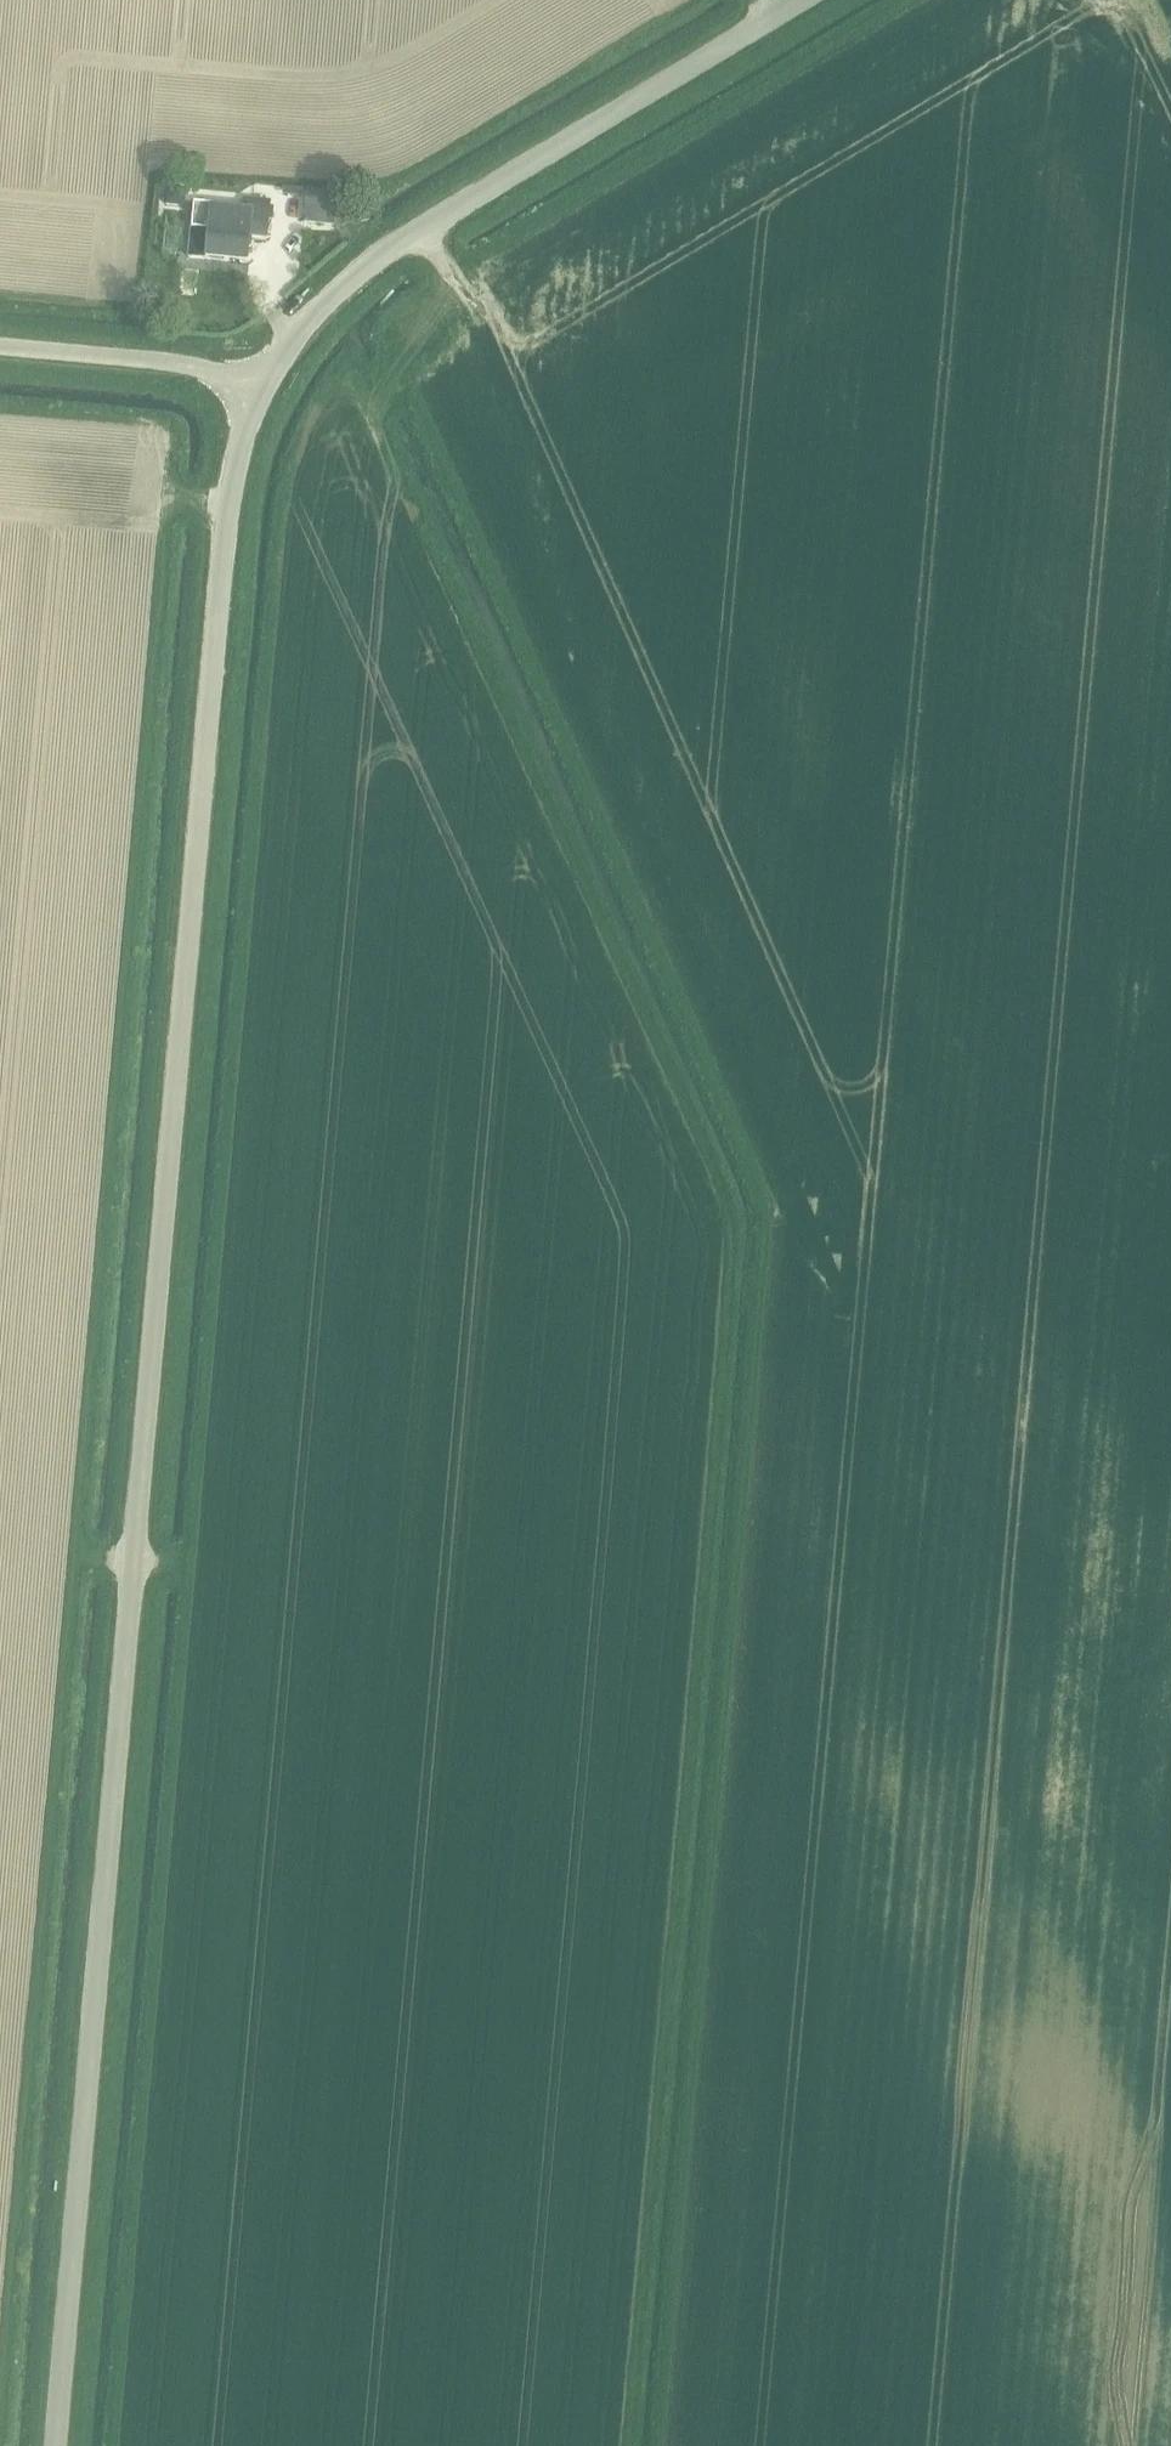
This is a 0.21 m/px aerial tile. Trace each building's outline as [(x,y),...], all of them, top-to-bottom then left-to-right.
[(168,189),(167,206),(177,206),(184,200),(184,190),(168,189)] [(304,212),(303,220),(334,223),(335,215),(337,192),(306,189),(306,190),(304,212)] [(190,250),(190,255),(207,257),(249,261),(252,235),(267,236),(269,217),(270,210),(271,199),(245,197),(244,206),(212,203),(195,202),(193,227),(190,250)] [(366,201),(356,207),(364,220),(373,213),(366,201)]
